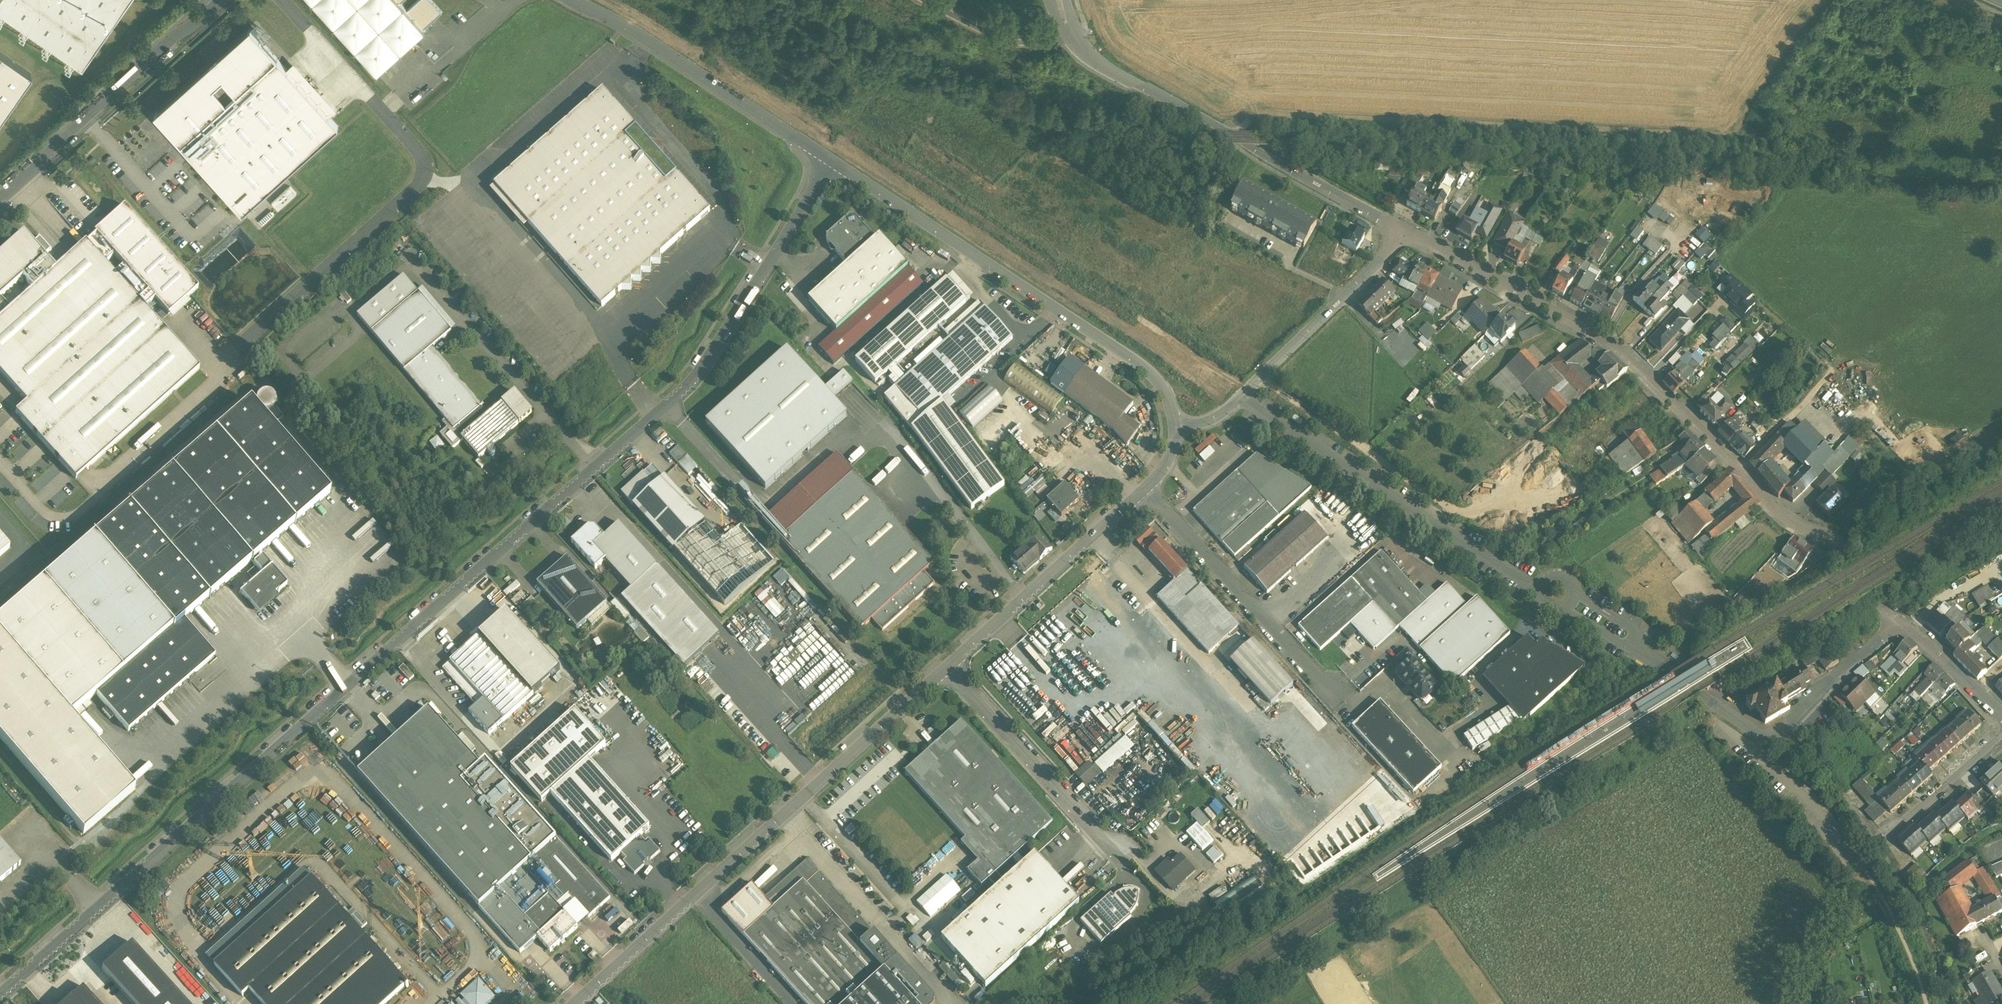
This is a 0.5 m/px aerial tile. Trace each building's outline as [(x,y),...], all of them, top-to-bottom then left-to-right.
[(80,63),(124,0),(0,0),(0,7),(80,63)] [(377,74),(425,31),(423,29),(407,10),(401,2),(400,3),(397,0),(310,0),(377,74)] [(407,10),(423,29),(442,12),(431,0),(418,0),(407,10)] [(337,125),(251,29),(156,115),(242,210),(337,125)] [(31,73),(0,51),(0,117),(31,73)] [(144,68),(148,74),(166,59),(161,53),(144,68)] [(710,211),(603,91),(495,186),(602,307),(622,290),(631,290),(632,281),(641,282),(641,272),(651,273),(651,264),(660,264),(661,255),(710,211)] [(1457,180),(1447,175),(1440,186),(1451,192),(1457,180)] [(1413,180),(1405,192),(1410,195),(1412,196),(1414,193),(1417,187),(1418,187),(1419,184),(1413,180)] [(288,185),(270,202),(278,209),(295,193),(288,185)] [(1316,225),(1243,185),(1230,208),(1303,248),(1316,225)] [(1451,192),(1440,186),(1439,188),(1435,186),(1431,193),(1436,196),(1446,201),(1451,192)] [(1418,187),(1417,187),(1414,193),(1422,197),(1426,191),(1418,187)] [(1422,197),(1414,193),(1410,200),(1407,206),(1420,214),(1428,200),(1422,197)] [(1446,201),(1436,196),(1432,202),(1428,200),(1420,214),(1435,221),(1446,201)] [(1447,213),(1454,218),(1461,208),(1454,203),(1447,213)] [(1667,228),(1674,220),(1653,204),(1647,212),(1667,228)] [(1500,211),(1489,205),(1484,214),(1476,229),(1477,229),(1475,232),(1483,237),(1490,225),(1492,226),(1500,211)] [(94,233),(96,236),(154,301),(171,320),(190,304),(186,300),(198,289),(124,206),(94,233)] [(1512,206),(1500,222),(1504,224),(1506,225),(1509,219),(1510,220),(1512,217),(1517,209),(1512,206)] [(1476,210),(1468,224),(1476,229),(1484,214),(1476,210)] [(854,217),(849,217),(827,238),(825,243),(847,266),(875,241),(854,217)] [(1510,220),(1509,219),(1506,225),(1504,224),(1493,243),(1508,251),(1512,245),(1517,236),(1523,224),(1512,217),(1510,220)] [(1468,224),(1463,221),(1457,232),(1456,234),(1470,241),(1475,232),(1477,229),(1476,229),(1468,224)] [(1637,228),(1630,236),(1637,241),(1643,233),(1637,228)] [(1702,243),(1709,236),(1700,228),(1694,235),(1702,243)] [(1364,238),(1350,230),(1342,244),(1339,242),(1338,242),(1356,252),(1364,238)] [(0,253),(0,318),(55,268),(23,233),(0,253)] [(87,243),(145,309),(154,301),(96,236),(87,243)] [(1524,240),(1517,236),(1512,245),(1519,249),(1524,240)] [(847,266),(808,301),(836,332),(908,268),(880,237),(875,241),(847,266)] [(1656,242),(1649,237),(1642,246),(1649,251),(1656,242)] [(1597,238),(1588,256),(1599,262),(1608,243),(1597,238)] [(1524,240),(1519,249),(1512,245),(1508,251),(1503,260),(1516,267),(1520,261),(1522,262),(1525,257),(1522,256),(1529,243),(1524,240)] [(85,241),(55,268),(0,318),(0,373),(26,403),(15,413),(75,480),(199,369),(145,309),(87,243),(85,241)] [(1662,247),(1656,242),(1649,251),(1655,256),(1662,247)] [(1536,246),(1529,243),(1522,256),(1525,257),(1529,259),(1536,246)] [(1701,259),(1708,247),(1701,243),(1694,255),(1701,259)] [(1562,257),(1552,270),(1558,275),(1569,261),(1562,257)] [(1584,263),(1576,258),(1573,262),(1580,266),(1578,269),(1580,269),(1584,263)] [(1685,265),(1678,260),(1672,267),(1678,272),(1685,265)] [(1408,268),(1400,263),(1394,273),(1404,280),(1405,278),(1408,280),(1413,272),(1408,268)] [(1580,269),(1572,282),(1579,286),(1586,274),(1587,274),(1588,271),(1584,269),(1587,265),(1584,263),(1580,269)] [(1427,272),(1416,266),(1413,272),(1408,280),(1416,284),(1419,286),(1427,272)] [(1576,267),(1568,280),(1572,282),(1580,269),(1578,269),(1576,267)] [(908,268),(836,332),(818,348),(834,366),(923,285),(908,268)] [(1437,278),(1427,272),(1419,286),(1430,292),(1437,278)] [(1587,274),(1586,274),(1579,286),(1577,290),(1587,296),(1590,290),(1594,282),(1596,280),(1587,274)] [(1560,279),(1557,277),(1550,288),(1553,290),(1553,292),(1563,298),(1572,282),(1568,280),(1562,276),(1560,279)] [(1731,276),(1722,286),(1728,291),(1736,281),(1731,276)] [(357,316),(371,333),(418,293),(404,277),(357,316)] [(1408,280),(1405,278),(1404,280),(1399,289),(1410,295),(1416,284),(1408,280)] [(1462,291),(1437,278),(1430,292),(1426,298),(1452,311),(1462,291)] [(1395,293),(1381,279),(1370,290),(1384,304),(1395,293)] [(946,280),(855,362),(875,384),(966,303),(946,280)] [(1752,295),(1736,281),(1728,291),(1723,296),(1737,309),(1733,313),(1740,319),(1754,305),(1750,301),(1747,304),(1746,302),(1752,295)] [(1691,288),(1688,291),(1698,301),(1702,297),(1695,291),(1700,285),(1696,282),(1695,283),(1691,288)] [(1678,283),(1670,292),(1671,292),(1670,293),(1673,296),(1682,286),(1678,283)] [(1689,287),(1685,283),(1682,286),(1688,291),(1691,288),(1689,287)] [(1416,284),(1410,295),(1413,297),(1419,286),(1416,284)] [(1430,292),(1419,286),(1413,297),(1410,300),(1422,306),(1426,298),(1430,292)] [(1660,293),(1652,286),(1643,295),(1651,302),(1656,297),(1660,293)] [(1682,286),(1673,296),(1679,301),(1682,297),(1688,291),(1682,286)] [(1670,292),(1665,287),(1660,293),(1656,297),(1662,302),(1670,293),(1671,292),(1670,292)] [(1410,295),(1399,289),(1396,295),(1408,301),(1410,300),(1413,297),(1410,295)] [(1384,304),(1370,290),(1360,301),(1373,314),(1375,313),(1384,304)] [(1587,296),(1577,290),(1571,302),(1580,307),(1587,296)] [(1601,295),(1590,290),(1587,296),(1580,307),(1591,313),(1601,295)] [(1698,301),(1688,291),(1682,297),(1692,308),(1698,301)] [(418,293),(371,333),(404,372),(433,347),(451,332),(418,293)] [(1643,295),(1640,293),(1633,301),(1644,310),(1651,302),(1643,295)] [(1601,295),(1591,313),(1601,318),(1611,301),(1601,295)] [(1614,296),(1611,301),(1601,318),(1609,323),(1621,300),(1614,296)] [(1651,302),(1644,310),(1654,320),(1662,311),(1657,307),(1661,303),(1662,302),(1656,297),(1651,302)] [(1501,320),(1482,300),(1466,315),(1486,335),(1490,331),(1501,320)] [(1373,314),(1360,301),(1355,305),(1376,326),(1382,321),(1375,313),(1373,314)] [(979,302),(945,332),(950,338),(951,338),(962,328),(984,308),(979,302)] [(1666,307),(1661,303),(1657,307),(1662,311),(1666,307)] [(950,338),(895,388),(923,419),(942,402),(975,372),(975,373),(1012,339),(984,308),(962,328),(951,338),(950,338)] [(1677,312),(1650,342),(1660,352),(1688,322),(1677,312)] [(1507,323),(1503,318),(1501,320),(1490,331),(1494,336),(1500,343),(1505,338),(1506,338),(1509,334),(1514,329),(1508,323),(1507,323)] [(1733,326),(1725,318),(1720,323),(1729,331),(1733,326)] [(1400,320),(1392,326),(1395,331),(1403,324),(1400,320)] [(1427,324),(1419,332),(1423,336),(1431,328),(1427,324)] [(1539,326),(1519,335),(1523,343),(1543,335),(1539,326)] [(1708,348),(1713,352),(1730,334),(1722,326),(1710,339),(1714,342),(1708,348)] [(1431,328),(1423,336),(1428,342),(1436,334),(1431,328)] [(1579,341),(1557,359),(1570,374),(1574,369),(1575,369),(1590,356),(1592,353),(1584,344),(1579,341)] [(1484,357),(1474,346),(1461,359),(1471,370),(1484,357)] [(1731,358),(1740,367),(1752,355),(1744,346),(1731,358)] [(482,406),(433,347),(404,372),(445,420),(454,430),(455,429),(481,407),(482,406)] [(1608,356),(1596,349),(1592,353),(1590,356),(1600,363),(1608,356)] [(787,350),(706,424),(765,489),(847,416),(787,350)] [(1524,352),(1506,369),(1522,386),(1531,378),(1523,369),(1532,361),(1524,352)] [(1671,366),(1679,358),(1675,355),(1667,362),(1671,366)] [(1626,372),(1608,356),(1600,363),(1606,368),(1596,376),(1601,382),(1604,386),(1606,388),(1626,372)] [(1557,359),(1549,366),(1562,381),(1570,374),(1557,359)] [(1532,361),(1523,369),(1531,378),(1536,374),(1540,370),(1541,370),(1532,361)] [(1694,361),(1689,366),(1688,365),(1685,367),(1691,372),(1692,374),(1700,366),(1694,361)] [(912,364),(902,373),(906,378),(916,369),(912,364)] [(1064,398),(1016,364),(1003,381),(1051,416),(1064,398)] [(1685,367),(1682,364),(1680,367),(1688,375),(1691,372),(1685,367)] [(1048,365),(1043,373),(1049,376),(1053,367),(1048,365)] [(1465,366),(1458,372),(1463,378),(1470,372),(1465,366)] [(1562,381),(1549,366),(1542,372),(1540,370),(1536,374),(1543,382),(1551,391),(1556,396),(1568,386),(1562,381)] [(1726,366),(1719,370),(1724,377),(1730,372),(1726,366)] [(1680,367),(1663,384),(1673,394),(1681,386),(1690,377),(1688,375),(1680,367)] [(1133,405),(1084,368),(1064,396),(1113,431),(1127,447),(1140,429),(1124,417),(1133,405)] [(1522,386),(1506,369),(1490,383),(1506,400),(1514,393),(1522,386)] [(1590,386),(1575,369),(1574,369),(1570,374),(1562,381),(1568,386),(1580,399),(1593,389),(1590,386)] [(1522,386),(1514,393),(1521,402),(1543,382),(1536,374),(1531,378),(1522,386)] [(1596,376),(1590,386),(1593,389),(1595,387),(1601,382),(1596,376)] [(898,384),(893,378),(889,381),(894,387),(898,384)] [(1601,382),(1595,387),(1598,391),(1604,386),(1601,382)] [(970,428),(1002,401),(988,386),(957,413),(970,428)] [(1580,399),(1568,386),(1556,396),(1551,391),(1543,399),(1559,416),(1580,399)] [(1004,485),(942,402),(923,419),(895,388),(885,398),(912,430),(971,510),(1004,485)] [(1412,389),(1405,401),(1410,404),(1417,392),(1412,389)] [(532,412),(515,392),(501,404),(518,424),(532,412)] [(1708,402),(1708,403),(1715,410),(1724,399),(1717,393),(1708,402)] [(1705,399),(1697,406),(1701,410),(1708,403),(1708,402),(1705,399)] [(1715,410),(1708,403),(1701,410),(1700,411),(1714,425),(1721,418),(1731,407),(1724,399),(1715,410)] [(250,401),(215,431),(215,430),(214,431),(214,432),(171,469),(251,561),(294,524),(295,524),(296,524),(295,523),(329,493),(250,401)] [(462,437),(461,438),(463,440),(479,459),(487,452),(491,457),(492,456),(491,456),(495,448),(493,446),(518,424),(501,404),(462,437)] [(481,407),(455,429),(462,437),(488,415),(481,407)] [(1745,408),(1740,413),(1749,424),(1754,419),(1745,408)] [(1050,418),(1041,411),(1037,416),(1047,423),(1050,418)] [(1737,413),(1732,417),(1736,423),(1741,418),(1737,413)] [(1727,424),(1721,418),(1715,423),(1721,429),(1727,424)] [(1770,430),(1758,419),(1750,425),(1763,438),(1770,430)] [(454,430),(445,420),(442,422),(447,428),(440,434),(452,449),(463,440),(461,438),(462,437),(455,429),(454,430)] [(1721,429),(1718,432),(1730,444),(1741,433),(1729,421),(1727,424),(1721,429)] [(1817,452),(1789,423),(1776,437),(1784,446),(1804,466),(1817,452)] [(1637,431),(1632,424),(1621,432),(1628,442),(1644,464),(1656,456),(1638,430),(1637,431)] [(1741,433),(1730,444),(1744,458),(1755,446),(1746,438),(1748,437),(1746,435),(1745,437),(1741,433)] [(1703,450),(1687,435),(1680,439),(1688,447),(1685,450),(1684,453),(1692,462),(1701,452),(1703,450)] [(1776,437),(1750,464),(1758,473),(1767,464),(1784,446),(1776,437)] [(1628,442),(1609,457),(1623,477),(1644,464),(1628,442)] [(1855,451),(1846,442),(1840,447),(1841,449),(1849,457),(1855,451)] [(1673,444),(1665,450),(1668,456),(1677,450),(1673,444)] [(678,447),(670,454),(679,465),(688,457),(678,447)] [(1841,449),(1832,458),(1835,461),(1834,461),(1840,467),(1849,457),(1841,449)] [(1713,462),(1701,452),(1692,462),(1687,467),(1698,477),(1698,478),(1704,471),(1705,471),(1713,462)] [(1829,464),(1817,452),(1804,466),(1805,467),(1806,467),(1816,478),(1829,464)] [(1692,462),(1684,453),(1680,456),(1687,465),(1692,462)] [(1311,488),(1256,455),(1237,471),(1267,504),(1279,517),(1311,488)] [(1680,456),(1660,469),(1662,472),(1667,478),(1687,465),(1680,456)] [(1834,461),(1824,471),(1812,483),(1818,489),(1830,477),(1840,467),(1834,461)] [(1793,480),(1787,487),(1767,464),(1758,473),(1778,497),(1783,491),(1793,501),(1804,491),(1793,480)] [(1805,467),(1793,480),(1804,491),(1811,483),(1816,478),(1806,467),(1805,467)] [(171,469),(128,507),(208,599),(251,561),(171,469)] [(1730,469),(1719,480),(1719,479),(1718,480),(1719,480),(1712,486),(1722,495),(1728,490),(1733,484),(1735,486),(1738,494),(1746,487),(1741,481),(1730,469)] [(1267,504),(1237,471),(1193,511),(1222,544),(1267,504)] [(1704,471),(1698,478),(1698,477),(1695,480),(1701,485),(1709,474),(1705,471),(1704,471)] [(1662,472),(1651,479),(1655,486),(1667,478),(1662,472)] [(853,473),(779,540),(860,630),(871,620),(924,572),(935,562),(853,473)] [(635,506),(655,487),(643,475),(623,493),(635,506)] [(1830,477),(1818,489),(1826,495),(1831,490),(1832,491),(1838,484),(1830,477)] [(655,487),(635,506),(675,549),(704,522),(664,479),(655,487)] [(1811,483),(1804,491),(1808,495),(1815,487),(1811,483)] [(1064,485),(1047,501),(1061,517),(1079,501),(1064,485)] [(1712,486),(1705,492),(1706,493),(1706,494),(1712,501),(1713,502),(1722,495),(1712,486)] [(1731,511),(1705,532),(1707,535),(1712,541),(1760,504),(1746,487),(1738,494),(1743,501),(1731,510),(1731,511)] [(1826,495),(1817,504),(1830,517),(1844,503),(1832,491),(1831,490),(1826,495)] [(1712,501),(1706,494),(1702,497),(1708,505),(1712,501)] [(1708,505),(1702,497),(1695,503),(1701,511),(1708,505)] [(1685,512),(1671,523),(1689,544),(1712,523),(1701,511),(1695,503),(1685,512)] [(1267,504),(1222,544),(1234,558),(1248,546),(1279,517),(1267,504)] [(1666,517),(1671,523),(1685,512),(1680,506),(1666,517)] [(208,599),(128,507),(95,538),(174,629),(183,620),(208,599)] [(1059,519),(1051,510),(1047,514),(1055,523),(1059,519)] [(1304,514),(1252,561),(1275,587),(1327,539),(1304,514)] [(704,522),(675,549),(726,604),(773,561),(740,524),(722,541),(704,522)] [(604,537),(593,547),(606,561),(632,590),(658,566),(619,524),(604,537)] [(589,527),(572,543),(596,570),(606,561),(593,547),(604,537),(596,528),(589,527)] [(1707,535),(1705,537),(1704,536),(1691,547),(1697,553),(1712,541),(1707,535)] [(1039,536),(1028,547),(1039,561),(1052,550),(1039,536)] [(9,548),(0,537),(0,556),(9,548)] [(1806,546),(1793,537),(1784,550),(1796,559),(1800,554),(1806,546)] [(0,619),(0,635),(72,718),(97,696),(174,629),(95,538),(0,619)] [(1187,571),(1160,541),(1148,552),(1175,581),(1175,582),(1187,571)] [(1248,546),(1234,558),(1238,562),(1252,550),(1248,546)] [(1806,546),(1800,554),(1800,555),(1806,559),(1812,550),(1806,546)] [(1025,573),(1039,561),(1028,547),(1014,559),(1025,573)] [(1796,559),(1784,550),(1777,559),(1790,568),(1800,555),(1800,554),(1796,559)] [(1426,602),(1381,552),(1351,579),(1373,604),(1396,630),(1399,627),(1426,602)] [(408,560),(403,554),(399,557),(404,563),(408,560)] [(1800,555),(1790,568),(1796,573),(1806,559),(1800,555)] [(287,584),(262,556),(253,564),(262,574),(240,593),(245,598),(251,593),(262,605),(277,591),(278,592),(287,584)] [(607,603),(567,558),(537,584),(577,630),(607,603)] [(1275,587),(1252,561),(1244,568),(1267,594),(1275,587)] [(658,566),(632,590),(622,599),(684,667),(720,635),(658,566)] [(773,577),(780,585),(788,577),(781,569),(773,577)] [(1200,584),(1187,571),(1175,582),(1175,581),(1157,598),(1209,654),(1239,627),(1206,591),(1200,584)] [(924,572),(871,620),(882,632),(934,584),(924,572)] [(1373,604),(1351,579),(1298,627),(1320,651),(1350,624),(1373,604)] [(1205,580),(1200,584),(1206,591),(1211,586),(1205,580)] [(1426,602),(1399,627),(1419,650),(1466,607),(1446,584),(1426,602)] [(1035,641),(1061,669),(1124,613),(1098,585),(1035,641)] [(1972,596),(1981,609),(1995,599),(1987,586),(1972,596)] [(1476,598),(1466,607),(1419,650),(1452,686),(1509,635),(1476,598)] [(627,613),(615,600),(609,605),(621,619),(627,613)] [(1044,607),(1041,603),(1036,607),(1039,611),(1044,607)] [(1944,603),(1936,613),(1942,618),(1951,608),(1944,603)] [(1396,630),(1373,604),(1350,624),(1373,650),(1396,630)] [(1951,608),(1942,618),(1950,626),(1953,623),(1960,615),(1965,619),(1967,618),(1953,606),(1951,608)] [(1936,613),(1926,623),(1941,636),(1950,626),(1942,618),(1936,613)] [(504,614),(480,636),(533,695),(557,673),(504,614)] [(1960,615),(1953,623),(1958,628),(1965,619),(1960,615)] [(174,629),(97,696),(128,732),(215,656),(183,620),(174,629)] [(1985,627),(1978,632),(1976,634),(1982,640),(1991,633),(1985,627)] [(1958,628),(1947,642),(1958,653),(1969,642),(1970,640),(1958,628)] [(1991,633),(1982,640),(1988,648),(1997,641),(1991,633)] [(0,635),(0,740),(81,833),(133,788),(72,718),(0,635)] [(480,636),(450,663),(484,700),(485,701),(504,722),(533,695),(480,636)] [(1542,641),(1535,647),(1527,638),(1489,672),(1528,715),(1530,717),(1585,668),(1542,641)] [(1909,639),(1894,655),(1903,663),(1903,664),(1917,648),(1909,639)] [(1998,640),(1997,641),(1988,648),(2000,660),(2001,658),(2001,644),(1998,640)] [(1293,686),(1252,642),(1230,662),(1270,706),(1293,686)] [(1975,658),(1970,654),(1976,649),(1969,642),(1958,653),(1954,656),(1978,681),(1984,675),(1987,672),(1979,664),(1983,661),(1977,656),(1975,658)] [(1819,643),(1798,656),(1805,670),(1818,660),(1813,653),(1815,652),(1822,648),(1819,643)] [(1822,648),(1815,652),(1813,653),(1818,660),(1826,671),(1839,662),(1826,644),(1822,648)] [(1414,658),(1406,649),(1393,661),(1401,669),(1408,663),(1409,662),(1410,662),(1414,658)] [(1992,654),(1981,665),(1987,670),(1998,660),(1992,654)] [(1894,655),(1886,663),(1894,671),(1895,671),(1903,663),(1894,655)] [(1869,660),(1855,671),(1861,679),(1875,668),(1869,660)] [(1412,663),(1411,662),(1410,662),(1409,662),(1408,663),(1401,669),(1397,673),(1397,674),(1397,675),(1397,676),(1405,684),(1405,685),(1407,685),(1408,685),(1412,689),(1411,690),(1412,692),(1417,698),(1418,699),(1419,699),(1421,698),(1424,695),(1425,695),(1426,694),(1428,695),(1429,694),(1430,694),(1434,690),(1434,689),(1434,688),(1434,687),(1412,663)] [(484,700),(450,663),(443,669),(477,707),(484,700)] [(1894,671),(1886,663),(1881,667),(1890,676),(1894,671)] [(1903,663),(1895,671),(1900,677),(1908,668),(1903,664),(1903,663)] [(1935,665),(1925,675),(1928,679),(1934,685),(1936,682),(1944,674),(1935,665)] [(414,677),(404,666),(399,670),(410,681),(414,677)] [(1712,667),(1706,670),(1708,673),(1709,675),(1715,672),(1713,669),(1712,667)] [(1802,669),(1775,686),(1785,702),(1805,690),(1802,685),(1810,681),(1802,669)] [(1955,685),(1944,674),(1936,682),(1946,693),(1955,685)] [(1860,678),(1850,687),(1865,702),(1874,693),(1860,678)] [(1934,685),(1928,679),(1915,692),(1921,698),(1930,689),(1934,685)] [(1946,693),(1936,682),(1934,685),(1930,689),(1933,693),(1932,694),(1934,695),(1934,696),(1939,701),(1946,695),(1946,693)] [(1775,686),(1746,704),(1750,712),(1755,709),(1765,725),(1789,710),(1785,702),(1775,686)] [(1865,702),(1850,687),(1841,696),(1855,711),(1865,702)] [(504,722),(485,701),(471,714),(490,735),(504,722)] [(1380,702),(1352,727),(1413,794),(1441,769),(1380,702)] [(1517,703),(1463,737),(1472,751),(1528,715),(1517,703)] [(588,918),(534,859),(556,838),(486,760),(479,766),(429,710),(359,774),(479,908),(523,868),(565,913),(578,928),(588,918)] [(575,711),(511,769),(542,803),(551,795),(564,809),(602,775),(589,761),(606,745),(575,711)] [(1981,726),(1970,714),(1959,723),(1970,735),(1981,726)] [(1053,822),(961,721),(905,772),(965,839),(961,843),(978,861),(967,871),(981,886),(1012,858),(1017,854),(1053,822)] [(1970,735),(1959,723),(1949,732),(1960,744),(1970,735)] [(1862,729),(1859,727),(1858,727),(1854,731),(1854,732),(1857,735),(1858,735),(1862,730),(1862,729)] [(1960,744),(1949,732),(1939,742),(1950,753),(1960,744)] [(1125,738),(1095,765),(1095,766),(1093,768),(1089,762),(1075,774),(1085,786),(1101,772),(1103,774),(1133,747),(1125,738)] [(1900,740),(1890,749),(1894,754),(1904,745),(1900,740)] [(1950,753),(1939,742),(1929,751),(1939,763),(1950,753)] [(1254,762),(1264,756),(1257,744),(1247,751),(1254,762)] [(1939,763),(1929,751),(1918,760),(1922,765),(1922,764),(1929,772),(1939,763)] [(1922,765),(1912,774),(1923,786),(1933,776),(1929,772),(1922,764),(1922,765)] [(1982,785),(1994,798),(1995,799),(2001,792),(2001,766),(1982,785)] [(1923,786),(1912,774),(1901,783),(1912,795),(1923,786)] [(602,775),(564,809),(612,862),(621,854),(640,836),(649,828),(602,775)] [(1862,780),(1854,787),(1857,791),(1865,784),(1862,780)] [(1912,795),(1901,783),(1891,792),(1902,804),(1912,795)] [(1865,784),(1857,791),(1861,795),(1869,788),(1865,784)] [(1869,788),(1861,795),(1864,799),(1872,792),(1869,788)] [(1994,798),(1984,788),(1976,795),(1984,805),(1985,806),(1994,798)] [(1872,792),(1864,799),(1868,803),(1876,796),(1872,792)] [(1902,804),(1891,792),(1880,802),(1888,810),(1891,814),(1902,804)] [(1976,795),(1973,792),(1966,799),(1977,812),(1984,805),(1976,795)] [(1876,796),(1868,803),(1871,807),(1876,803),(1879,800),(1878,799),(1879,799),(1876,796)] [(1977,812),(1966,799),(1957,808),(1965,817),(1968,820),(1977,812)] [(1880,802),(1879,800),(1876,803),(1877,804),(1876,805),(1884,814),(1888,810),(1880,802)] [(1884,814),(1876,805),(1877,804),(1876,803),(1871,807),(1868,809),(1870,811),(1871,810),(1879,819),(1884,814)] [(1957,808),(1954,805),(1947,811),(1957,823),(1965,817),(1957,808)] [(1195,823),(1184,832),(1201,851),(1212,841),(1201,828),(1207,823),(1196,809),(1189,815),(1195,823)] [(1879,819),(1871,810),(1870,811),(1867,814),(1875,823),(1879,819)] [(1947,811),(1938,819),(1946,828),(1949,831),(1957,823),(1947,811)] [(1938,819),(1935,816),(1928,823),(1939,835),(1946,828),(1938,819)] [(1939,835),(1928,823),(1919,831),(1927,840),(1930,843),(1939,835)] [(855,830),(851,825),(845,831),(849,835),(855,830)] [(1919,831),(1916,828),(1909,835),(1919,847),(1927,840),(1919,831)] [(1919,847),(1909,835),(1899,843),(1910,855),(1919,847)] [(640,836),(621,854),(626,860),(623,862),(635,875),(645,866),(643,865),(649,860),(650,861),(660,852),(649,840),(646,842),(640,836)] [(610,898),(556,838),(534,859),(588,918),(610,898)] [(0,842),(0,883),(20,865),(0,842)] [(1020,867),(941,939),(985,988),(1079,903),(1035,854),(1025,863),(1020,867)] [(1025,863),(1017,854),(1012,858),(1020,867),(1025,863)] [(1165,864),(1156,872),(1173,890),(1193,872),(1180,857),(1168,868),(1165,864)] [(874,934),(816,870),(815,870),(814,869),(809,864),(807,861),(765,899),(773,909),(803,882),(861,945),(874,934)] [(1969,861),(1945,880),(1954,892),(1956,891),(1956,890),(1975,877),(1979,874),(1969,861)] [(1991,868),(1997,878),(2001,875),(2001,863),(1991,868)] [(1916,865),(1903,877),(1909,886),(1923,873),(1916,865)] [(479,908),(520,954),(537,938),(565,913),(523,868),(479,908)] [(321,888),(325,885),(316,875),(312,879),(304,870),(215,950),(215,953),(222,960),(215,967),(243,998),(250,991),(262,1003),(385,1003),(407,984),(360,931),(346,916),(321,888)] [(1993,885),(1984,871),(1975,877),(1983,891),(1993,885)] [(914,902),(929,918),(959,890),(944,874),(914,902)] [(1253,875),(1213,903),(1226,923),(1267,895),(1253,875)] [(803,882),(773,909),(743,936),(805,1003),(848,1003),(884,972),(860,945),(861,945),(803,882)] [(743,936),(773,909),(752,885),(722,912),(743,936)] [(1993,885),(1983,891),(1990,901),(1995,898),(2001,910),(2001,899),(1993,885)] [(1129,889),(1125,890),(1122,891),(1119,892),(1117,894),(1114,896),(1115,897),(1113,898),(1128,914),(1129,913),(1130,914),(1134,909),(1137,903),(1138,897),(1138,891),(1133,890),(1129,889)] [(1954,892),(1946,897),(1966,933),(1976,926),(1969,913),(1956,891),(1954,892)] [(1110,895),(1080,922),(1101,945),(1131,918),(1128,914),(1113,898),(1110,895)] [(1966,933),(1946,897),(1937,901),(1958,937),(1966,933)] [(1969,913),(1976,926),(2001,912),(2001,910),(1995,898),(1990,901),(1969,913)] [(367,924),(354,909),(346,916),(360,931),(367,924)] [(565,913),(537,938),(550,952),(578,928),(565,913)] [(897,960),(874,934),(861,945),(860,945),(884,972),(897,960)] [(131,943),(101,969),(133,1003),(186,1003),(131,943)] [(594,952),(588,957),(592,961),(597,956),(594,952)] [(848,1003),(934,1003),(935,1001),(897,960),(884,972),(848,1003)] [(958,980),(944,964),(939,968),(954,984),(958,980)] [(1972,972),(1970,973),(1970,974),(1964,977),(1969,987),(1976,983),(1975,982),(1982,978),(1977,970),(1972,973),(1972,972)] [(1975,982),(1976,983),(1984,997),(1980,1000),(1976,1002),(1977,1003),(1997,1003),(1996,1002),(2001,999),(2001,992),(1991,973),(1982,978),(1975,982)] [(479,980),(461,996),(465,1000),(461,1003),(487,1003),(495,997),(479,980)] [(82,987),(72,997),(78,1003),(97,1003),(82,987)]
